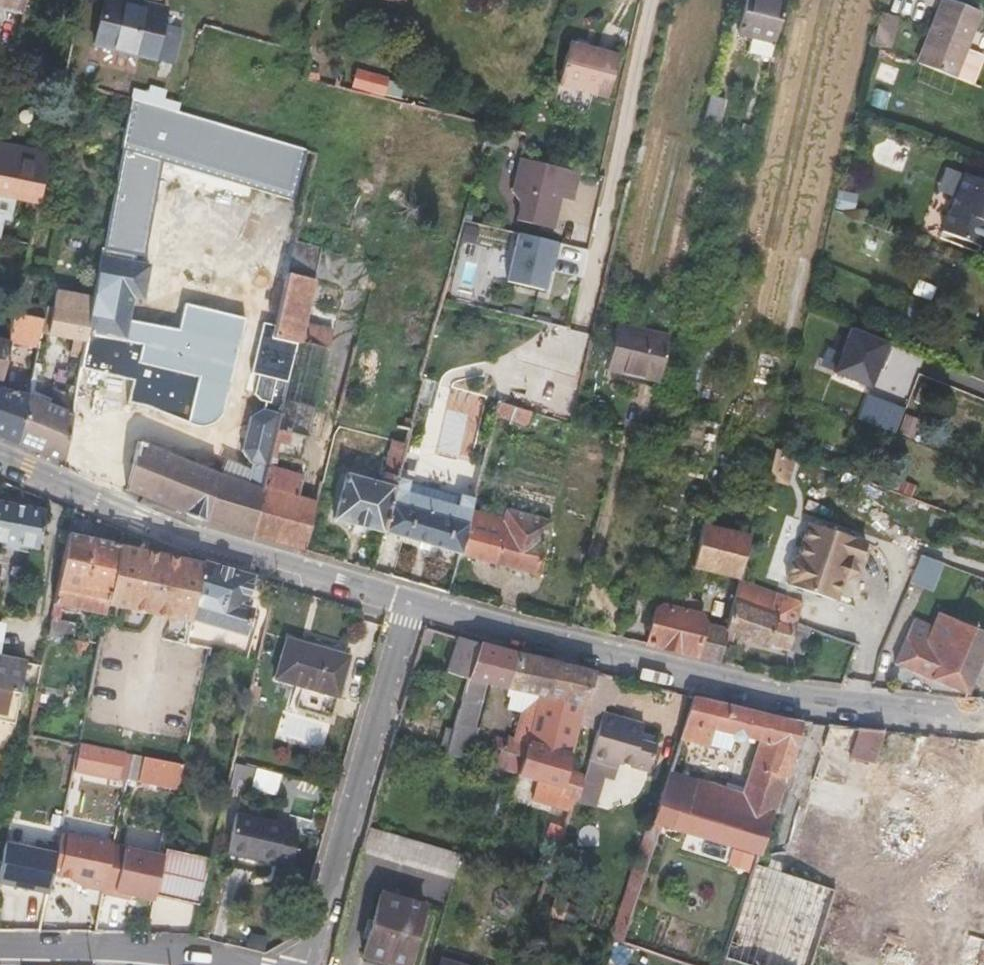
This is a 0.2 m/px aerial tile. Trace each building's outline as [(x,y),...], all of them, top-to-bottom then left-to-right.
[(23,10),(26,0),(0,0),(0,5),(23,10)] [(163,9),(125,0),(104,0),(93,44),(171,62),(177,35),(159,29),(163,9)] [(737,33),(751,37),(774,43),(785,0),(784,0),(746,0),(737,33)] [(947,0),(945,0),(920,64),(953,77),(979,13),(947,0)] [(888,48),(895,17),(880,13),(872,44),(888,48)] [(770,59),(774,43),(751,37),(747,53),(770,59)] [(568,44),(558,83),(553,102),(586,111),(591,92),(607,96),(617,57),(568,44)] [(372,79),(343,72),(339,87),(369,93),(372,79)] [(165,90),(149,84),(147,94),(145,102),(161,106),(163,99),(165,90)] [(147,94),(132,90),(130,98),(145,102),(147,94)] [(718,129),(725,100),(709,96),(702,126),(706,127),(718,129)] [(156,159),(291,198),(306,148),(177,111),(161,106),(145,102),(130,98),(121,149),(156,159)] [(177,111),(179,103),(163,99),(161,106),(177,111)] [(0,147),(0,160),(46,169),(48,157),(0,147)] [(135,263),(156,159),(121,149),(101,255),(135,263)] [(580,170),(522,157),(514,191),(525,193),(518,219),(555,227),(564,189),(576,191),(580,170)] [(46,169),(0,160),(0,221),(1,217),(8,219),(13,197),(39,202),(46,169)] [(965,174),(942,231),(981,247),(983,239),(983,181),(965,174)] [(560,243),(520,234),(509,283),(545,290),(550,270),(552,258),(556,259),(560,243)] [(332,332),(302,325),(321,250),(293,243),(275,325),(272,337),(297,343),(293,363),(277,430),(307,437),(332,332)] [(126,402),(154,407),(192,423),(208,425),(220,415),(245,319),(185,304),(178,330),(129,320),(133,297),(143,299),(149,266),(135,263),(101,255),(93,300),(83,353),(83,357),(80,367),(119,375),(131,377),(126,402)] [(74,340),(71,354),(83,357),(83,353),(93,300),(56,293),(48,334),(74,340)] [(42,319),(14,313),(8,340),(8,341),(36,348),(39,332),(42,319)] [(145,445),(137,443),(125,492),(205,523),(252,536),(267,469),(277,430),(293,363),(297,343),(272,337),(275,325),(262,323),(251,373),(258,374),(254,394),(263,403),(262,409),(249,417),(241,450),(248,464),(250,464),(249,469),(246,483),(219,476),(171,456),(145,445)] [(659,375),(668,339),(615,327),(606,367),(623,371),(624,367),(659,375)] [(833,373),(869,387),(886,343),(850,329),(833,373)] [(57,393),(55,405),(28,393),(18,445),(63,465),(70,424),(72,416),(77,386),(72,386),(71,395),(57,393)] [(18,445),(28,393),(0,387),(0,437),(18,445)] [(334,518),(382,531),(396,478),(409,428),(395,425),(380,485),(345,476),(334,518)] [(768,465),(786,472),(793,454),(772,446),(768,465)] [(249,469),(206,451),(175,447),(171,456),(219,476),(246,483),(249,469)] [(297,499),(302,477),(267,469),(252,536),(303,551),(316,503),(297,499)] [(409,483),(409,481),(396,478),(382,531),(416,541),(460,553),(470,513),(479,475),(467,473),(461,497),(454,521),(403,507),(409,483)] [(461,497),(409,483),(403,507),(454,521),(461,497)] [(46,510),(0,500),(0,540),(39,548),(46,510)] [(505,510),(501,522),(470,513),(460,553),(461,553),(536,575),(551,523),(505,510)] [(702,524),(692,567),(739,580),(750,536),(702,524)] [(845,583),(852,564),(864,569),(872,549),(814,526),(801,559),(795,561),(788,579),(791,584),(790,587),(836,604),(845,583)] [(69,534),(55,602),(106,612),(108,604),(120,545),(69,534)] [(120,545),(108,604),(153,613),(191,621),(191,618),(203,562),(202,562),(166,554),(161,553),(120,545)] [(937,588),(942,559),(919,555),(914,584),(937,588)] [(251,610),(244,608),(253,577),(203,562),(191,618),(245,633),(251,610)] [(852,564),(845,583),(858,577),(852,564)] [(739,580),(733,602),(767,615),(775,594),(739,580)] [(662,607),(654,610),(645,644),(694,656),(702,625),(698,615),(702,603),(666,593),(662,607)] [(726,631),(800,657),(810,629),(796,623),(802,604),(775,594),(767,615),(733,602),(726,631)] [(967,692),(983,650),(983,630),(940,613),(935,627),(914,619),(896,664),(967,692)] [(717,663),(726,631),(702,625),(694,656),(717,663)] [(459,756),(482,680),(493,684),(503,648),(459,636),(449,671),(470,677),(447,753),(459,756)] [(269,701),(329,720),(348,656),(288,638),(269,701)] [(522,714),(515,741),(508,739),(505,750),(502,750),(497,768),(518,775),(519,773),(544,694),(548,695),(558,662),(503,648),(493,684),(511,689),(509,696),(512,698),(509,708),(522,714)] [(0,656),(0,720),(7,721),(17,713),(27,662),(0,656)] [(580,723),(596,672),(558,662),(548,695),(544,694),(519,773),(518,775),(541,782),(563,788),(568,769),(580,724),(580,723)] [(607,757),(646,770),(654,745),(638,740),(641,732),(643,725),(603,711),(605,706),(615,699),(622,678),(608,675),(596,672),(580,723),(580,724),(597,730),(588,755),(606,761),(607,757)] [(743,738),(744,736),(762,740),(770,714),(693,695),(679,738),(708,745),(713,729),(733,734),(732,737),(734,739),(737,741),(741,741),(743,738)] [(759,854),(792,755),(799,732),(803,720),(788,718),(770,714),(762,740),(746,793),(730,845),(759,854)] [(807,803),(857,815),(878,731),(828,719),(807,803)] [(654,745),(657,737),(641,732),(638,740),(654,745)] [(800,757),(807,734),(799,732),(792,755),(800,757)] [(496,736),(493,746),(502,750),(505,750),(508,739),(496,736)] [(131,754),(79,744),(74,771),(126,781),(131,754)] [(184,765),(131,754),(126,781),(178,792),(184,765)] [(932,811),(945,770),(904,757),(891,797),(932,811)] [(252,789),(278,792),(281,771),(255,767),(252,789)] [(576,800),(585,775),(568,769),(563,788),(561,795),(573,799),(576,800)] [(746,793),(669,770),(663,789),(681,796),(671,828),(730,845),(746,793)] [(537,795),(559,801),(561,795),(563,788),(541,782),(537,795)] [(681,796),(663,789),(653,822),(671,828),(681,796)] [(277,861),(290,864),(298,830),(286,827),(286,825),(238,813),(229,849),(260,857),(259,859),(276,864),(277,861)] [(365,834),(361,850),(455,877),(462,853),(368,826),(365,834)] [(650,828),(648,827),(610,939),(615,941),(622,943),(659,831),(650,828)] [(113,841),(61,831),(57,852),(53,874),(83,880),(87,881),(87,886),(102,889),(112,843),(113,841)] [(6,841),(0,870),(0,880),(49,891),(53,874),(57,852),(6,841)] [(102,889),(102,891),(114,894),(125,846),(112,843),(102,889)] [(164,854),(125,846),(114,894),(130,897),(131,892),(154,898),(155,894),(164,854)] [(212,858),(166,847),(164,854),(155,894),(201,904),(212,858)] [(833,890),(782,873),(756,864),(725,957),(748,964),(810,964),(813,955),(816,944),(833,890)] [(364,955),(399,964),(408,964),(424,905),(381,893),(364,955)] [(958,964),(983,964),(983,934),(969,929),(958,964)]
